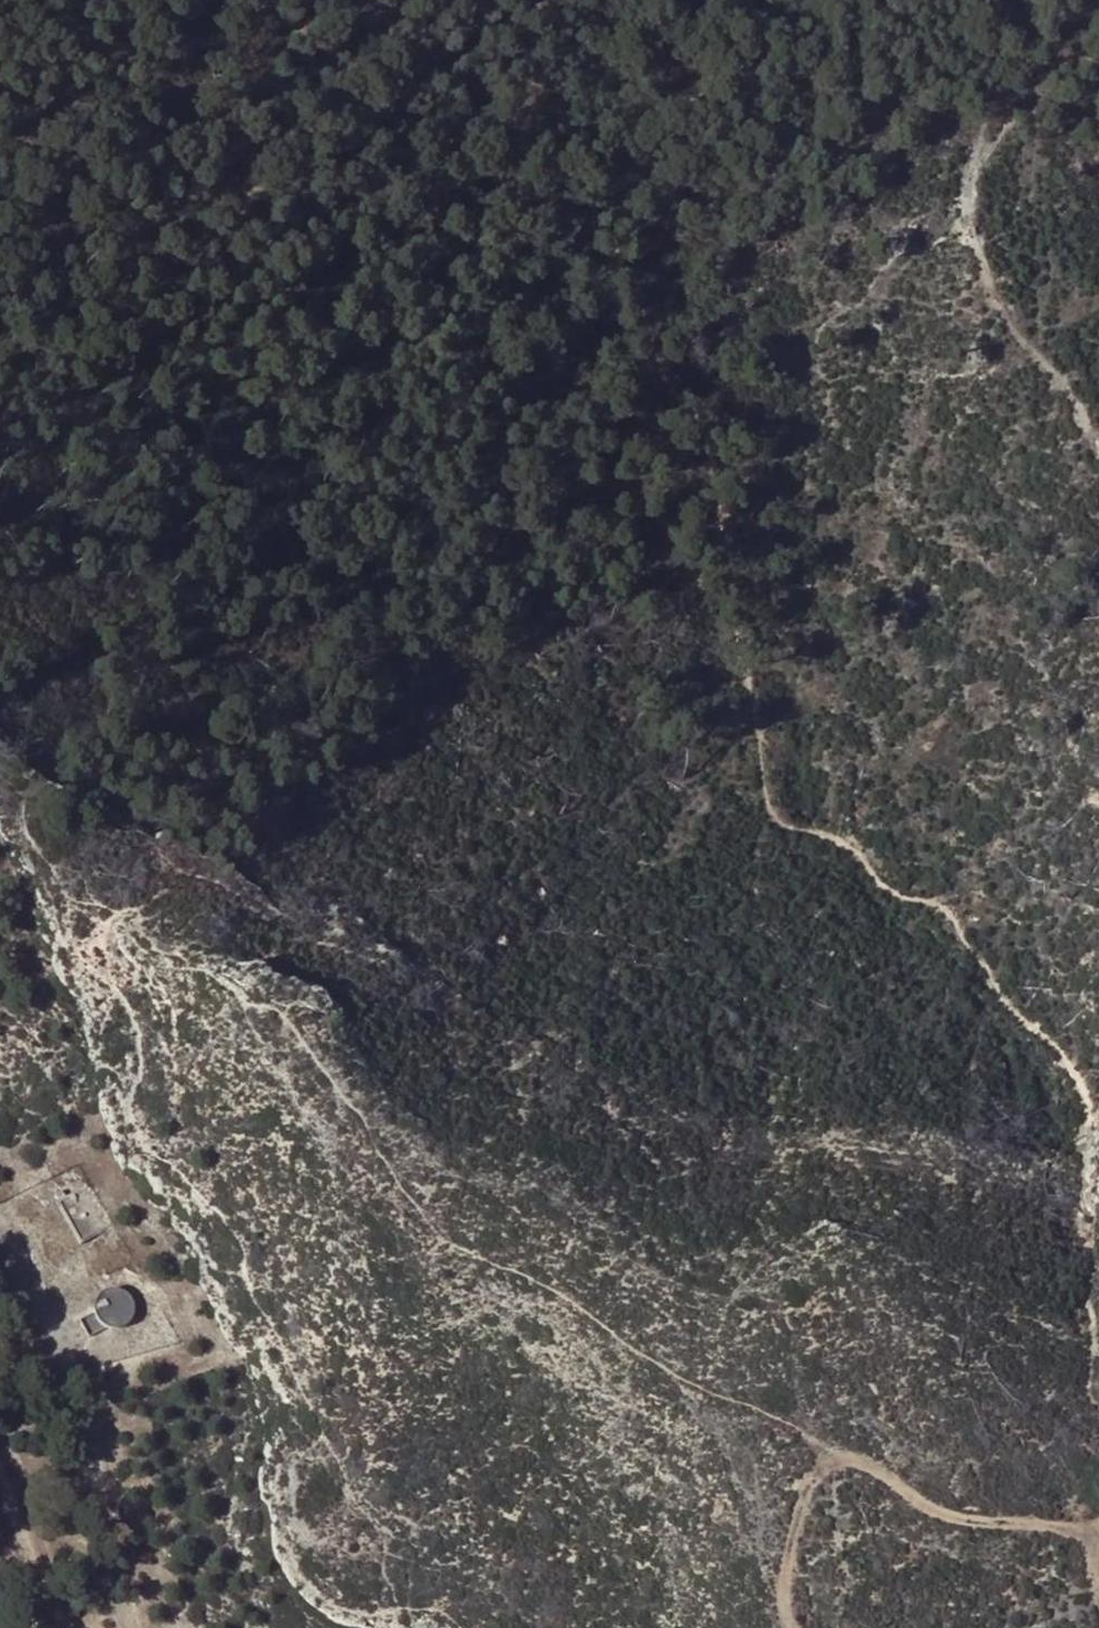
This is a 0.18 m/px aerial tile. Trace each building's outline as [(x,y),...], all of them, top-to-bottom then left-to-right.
[(54,1200),(78,1243),(107,1225),(83,1183),(63,1194),(60,1187),(52,1193),(56,1199),(54,1200)] [(93,1303),(93,1308),(78,1317),(88,1334),(100,1326),(98,1321),(100,1320),(105,1324),(112,1325),(119,1325),(125,1323),(130,1319),(133,1314),(135,1309),(135,1303),(134,1297),(132,1292),(128,1288),(124,1285),(118,1284),(112,1283),(107,1284),(102,1287),(97,1292),(94,1297),(93,1303)]
